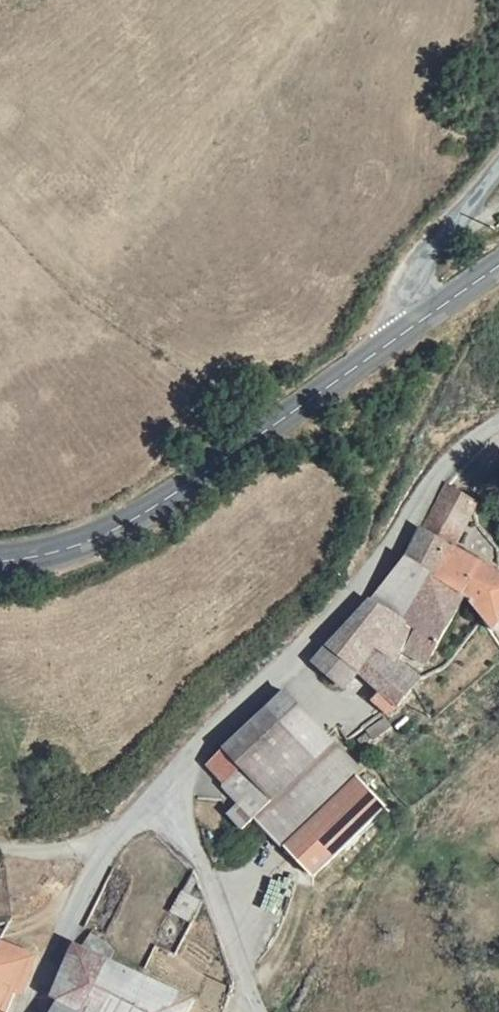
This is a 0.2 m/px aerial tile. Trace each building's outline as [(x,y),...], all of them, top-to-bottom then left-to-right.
[(480,515),(483,506),(453,489),(447,498),(410,565),(396,586),(380,605),(378,606),(403,621),(417,629),(438,596),(471,618),(490,629),(498,616),(498,572),(462,549),(480,515)] [(438,596),(417,629),(429,638),(449,650),(471,618),(438,596)] [(382,652),(403,621),(378,606),(359,624),(315,667),(355,692),(364,678),(382,652)] [(417,629),(403,621),(382,652),(407,669),(429,638),(417,629)] [(407,669),(382,652),(364,678),(395,700),(417,676),(407,669)] [(414,715),(429,699),(456,676),(447,670),(430,686),(417,676),(395,700),(414,715)] [(399,728),(414,715),(395,700),(384,711),(391,721),(399,728)] [(243,775),(278,811),(260,829),(285,854),(360,777),(278,704),(229,756),(225,761),(218,771),(212,785),(222,795),(243,775)] [(225,761),(204,778),(211,786),(212,785),(218,771),(225,761)] [(278,811),(243,775),(222,795),(241,813),(227,827),(246,844),(260,829),(278,811)] [(364,786),(295,858),(324,887),(392,815),(364,786)] [(206,1008),(89,945),(61,1002),(66,1006),(62,1011),(204,1011),(206,1008)] [(20,1003),(34,1007),(45,963),(10,950),(0,966),(0,1011),(17,1011),(20,1003)]
